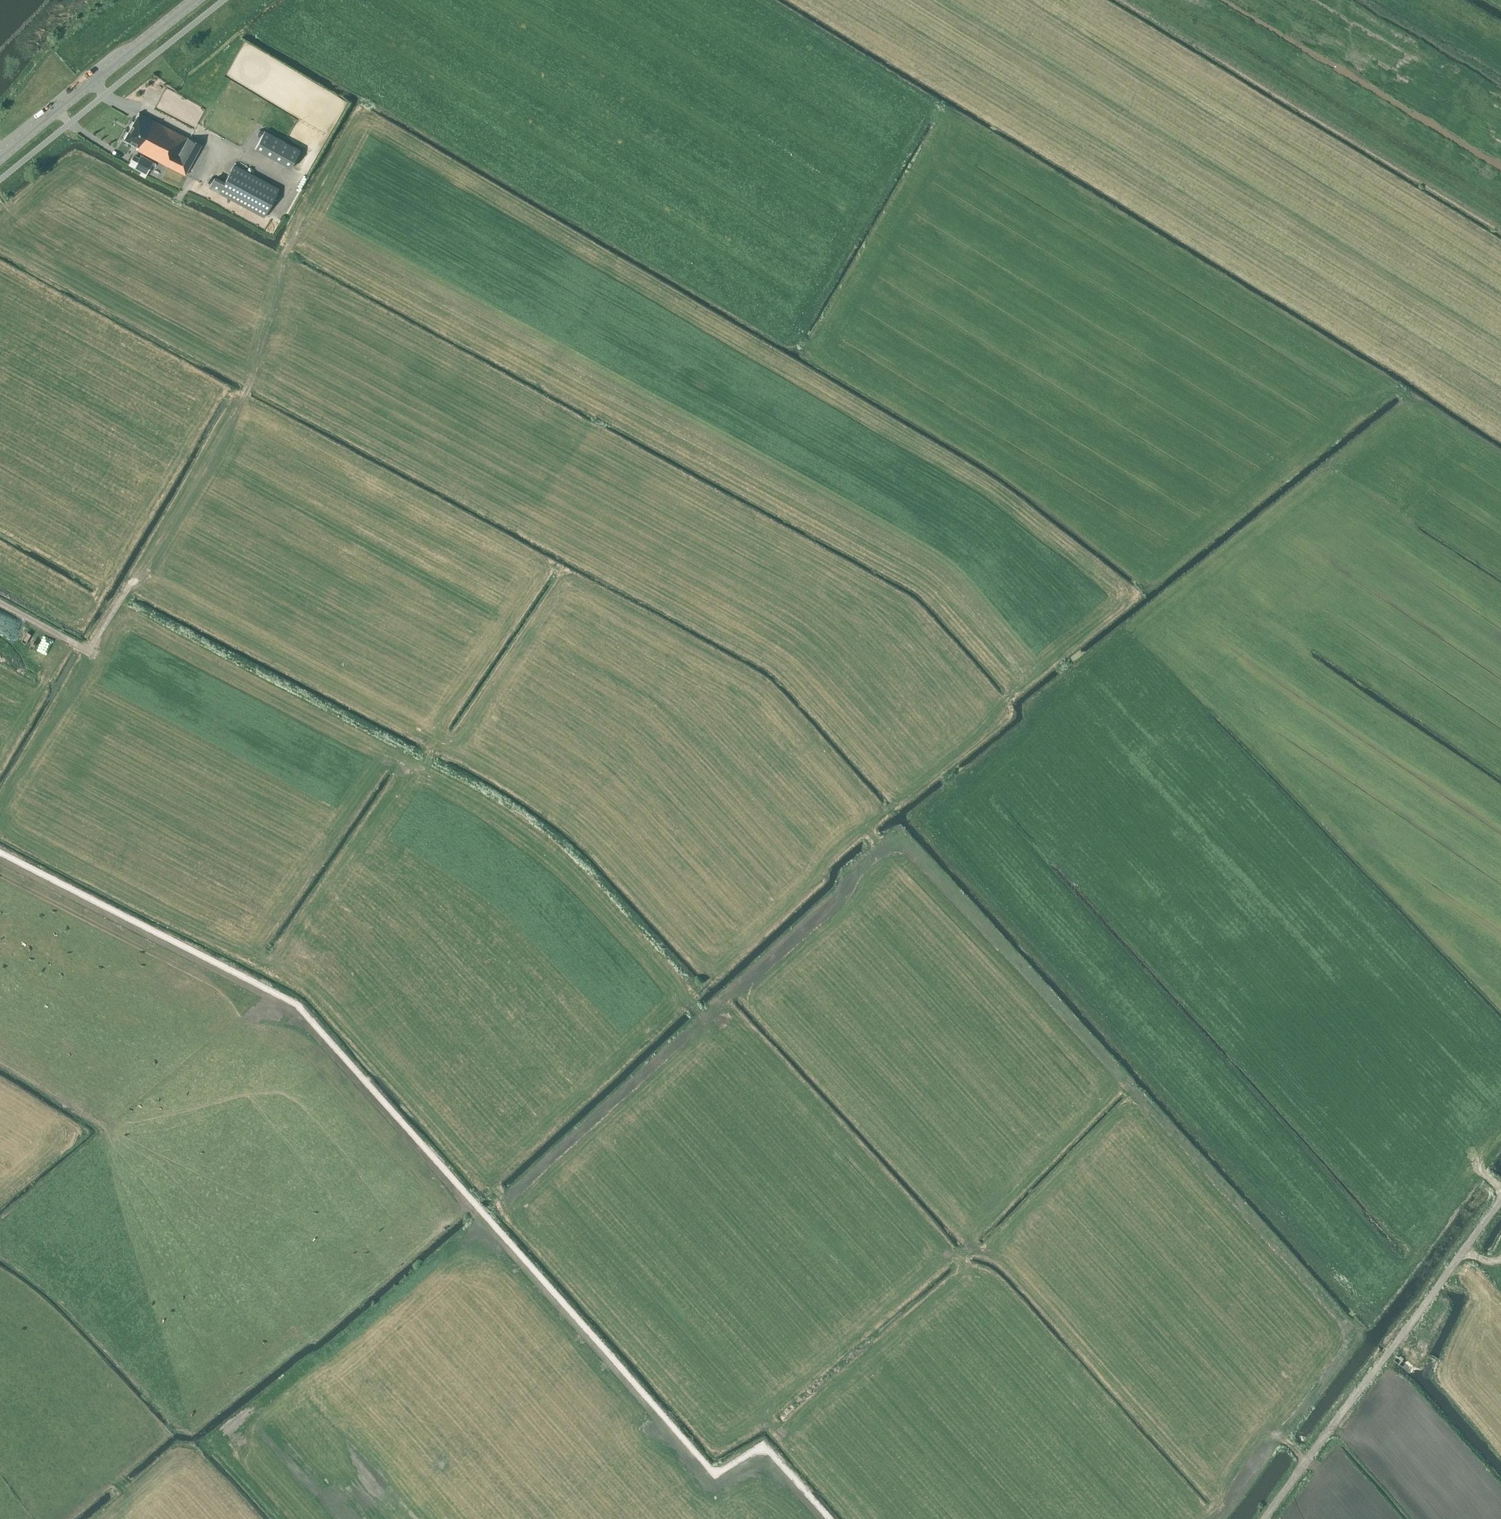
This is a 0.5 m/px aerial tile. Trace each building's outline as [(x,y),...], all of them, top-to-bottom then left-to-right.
[(113,105),(124,111),(129,103),(118,96),(113,105)] [(137,145),(135,149),(185,174),(201,144),(139,111),(124,139),(137,145)] [(264,131),(254,148),(290,167),(299,150),(264,131)] [(140,155),(134,166),(147,172),(152,161),(140,155)] [(279,188),(234,164),(218,193),(263,217),(279,188)]
